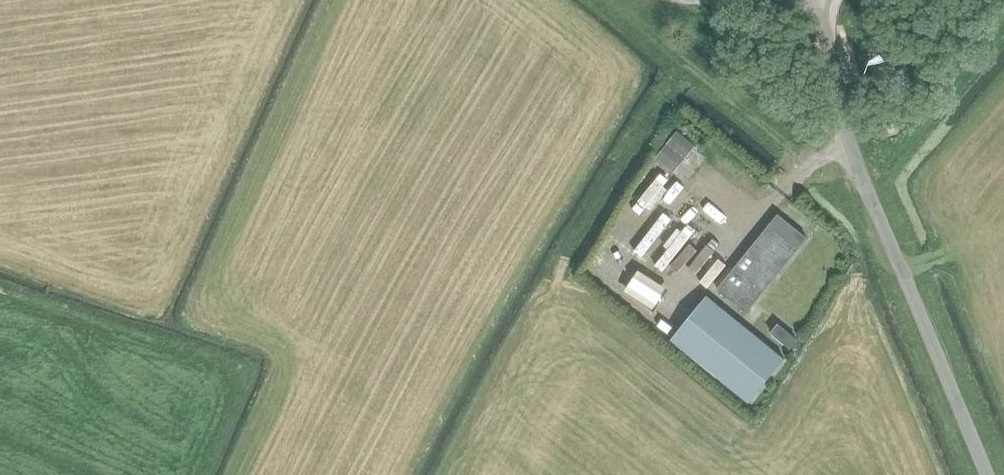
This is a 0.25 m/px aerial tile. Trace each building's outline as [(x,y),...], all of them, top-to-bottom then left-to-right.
[(894,65),(875,68),(877,81),(896,78),(894,65)] [(746,313),(807,237),(778,214),(716,290),(746,313)] [(785,358),(706,297),(671,341),(750,403),(785,358)] [(790,349),(797,339),(777,324),(770,333),(790,349)]
